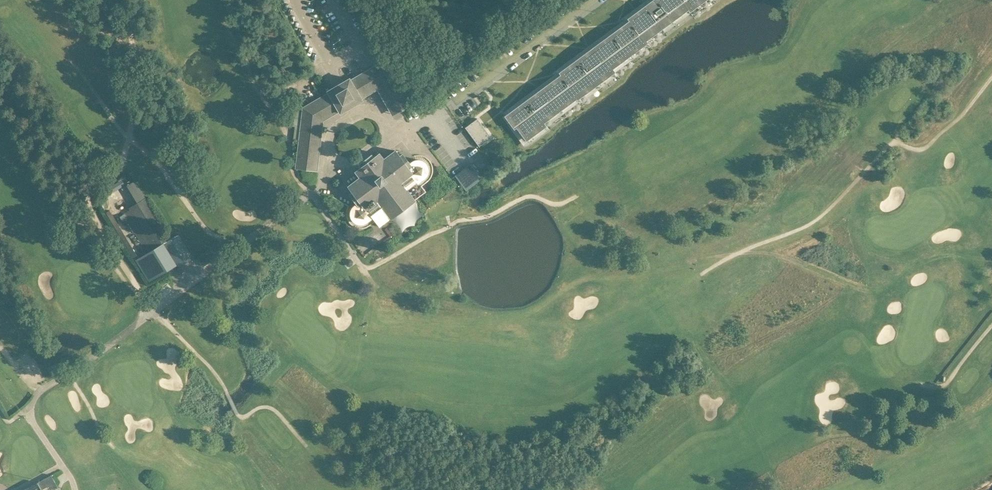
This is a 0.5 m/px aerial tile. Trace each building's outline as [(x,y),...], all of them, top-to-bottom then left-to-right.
[(508,118),(515,127),(517,125),(529,142),(531,140),(542,132),(540,130),(544,127),(546,126),(544,123),(548,119),(550,121),(561,113),(561,114),(564,111),(575,103),(573,101),(577,98),(578,98),(580,101),(582,99),(593,91),(591,89),(595,86),(598,85),(598,84),(602,81),(603,84),(614,76),(616,74),(614,71),(615,70),(626,62),(624,60),(628,57),(629,57),(630,59),(632,57),(643,49),(642,47),(645,44),(646,44),(648,42),(659,34),(657,32),(661,29),(662,29),(664,27),(671,22),(674,20),(673,20),(677,17),(679,19),(690,11),(690,12),(693,10),(693,9),(697,6),(698,8),(709,0),(709,1),(710,0),(654,0),(650,3),(649,1),(648,2),(650,5),(648,7),(647,5),(637,13),(636,11),(635,12),(638,15),(621,28),(620,26),(619,27),(622,30),(615,36),(613,33),(603,41),(602,39),(602,40),(604,43),(589,55),(586,51),(587,53),(568,67),(567,65),(567,66),(569,69),(552,82),(551,80),(551,81),(553,84),(538,96),(535,92),(536,94),(518,107),(517,108),(516,106),(515,107),(518,110),(508,118)] [(328,91),(329,92),(304,107),(297,167),(314,169),(320,118),(338,108),(340,112),(362,99),(360,95),(379,84),(395,113),(411,104),(385,60),(351,80),(350,78),(328,91)] [(478,118),(465,127),(479,146),(492,137),(478,118)] [(364,222),(367,221),(373,217),(380,226),(391,217),(395,221),(400,223),(405,223),(410,221),(414,218),(416,214),(418,209),(417,204),(415,200),(426,191),(419,181),(425,177),(427,174),(428,171),(428,167),(426,163),(423,161),(420,159),(416,160),(415,160),(414,161),(413,161),(410,163),(403,154),(400,156),(395,150),(384,159),(380,153),(374,158),(372,155),(360,164),(362,167),(356,171),(361,177),(349,185),(353,191),(351,193),(358,203),(355,205),(354,206),(353,207),(353,208),(351,211),(352,215),(353,219),(356,221),(360,223),(364,222)] [(471,162),(454,174),(466,190),(483,178),(471,162)] [(131,209),(124,213),(147,251),(154,247),(155,248),(170,239),(169,237),(167,233),(135,181),(132,183),(127,185),(137,203),(130,207),(131,209)] [(155,248),(135,260),(148,282),(168,269),(177,264),(192,255),(179,234),(170,239),(155,248)] [(205,256),(198,260),(203,267),(210,262),(205,256)] [(51,475),(38,483),(42,489),(47,486),(58,487),(51,475)]
